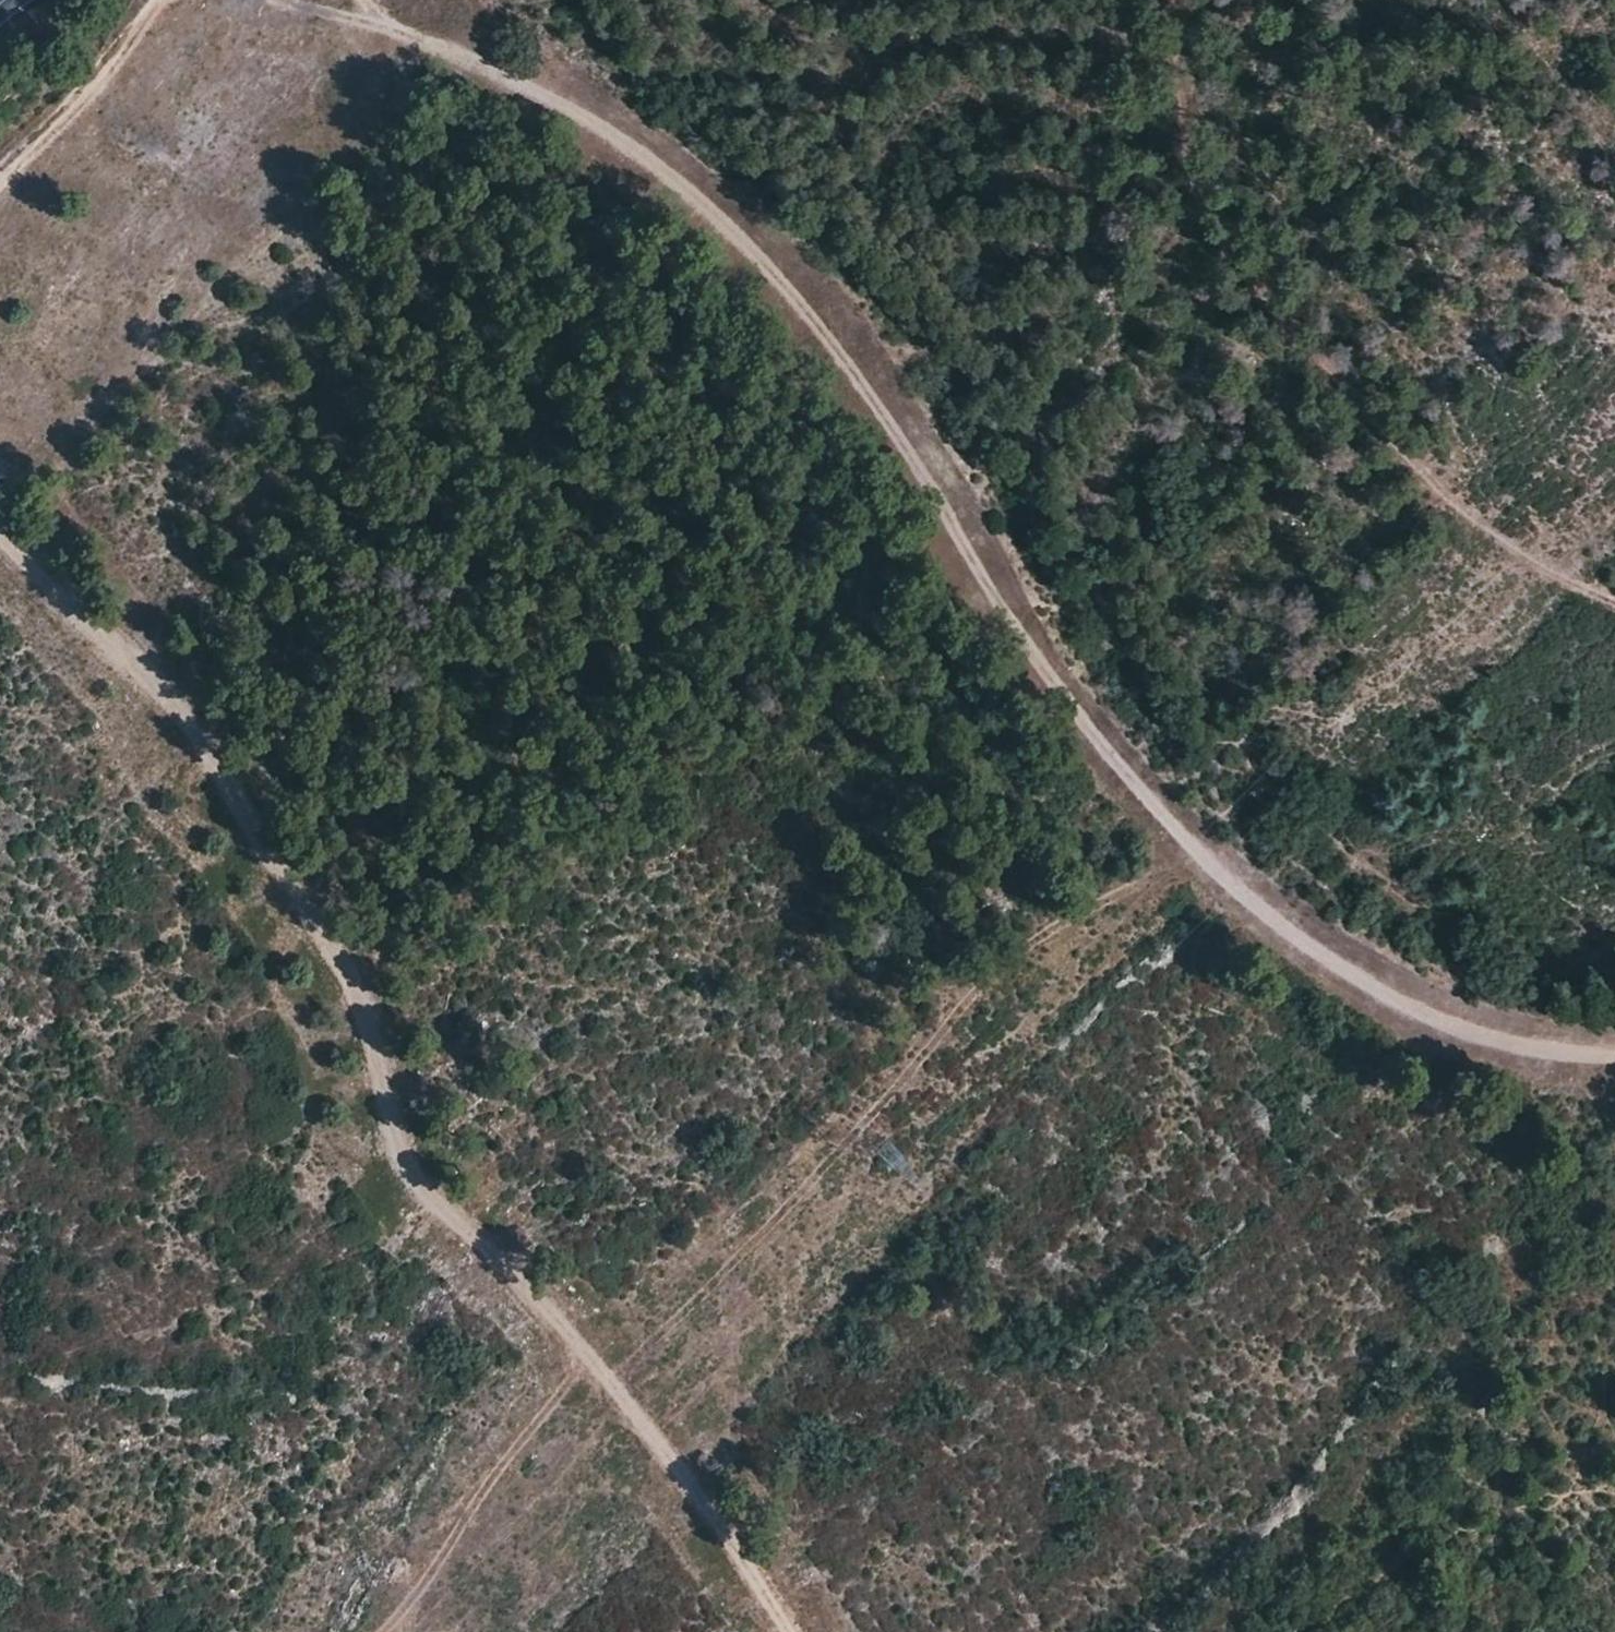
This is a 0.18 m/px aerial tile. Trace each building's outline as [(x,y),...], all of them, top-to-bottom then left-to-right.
[(13,0),(0,0),(0,12),(13,0)]
